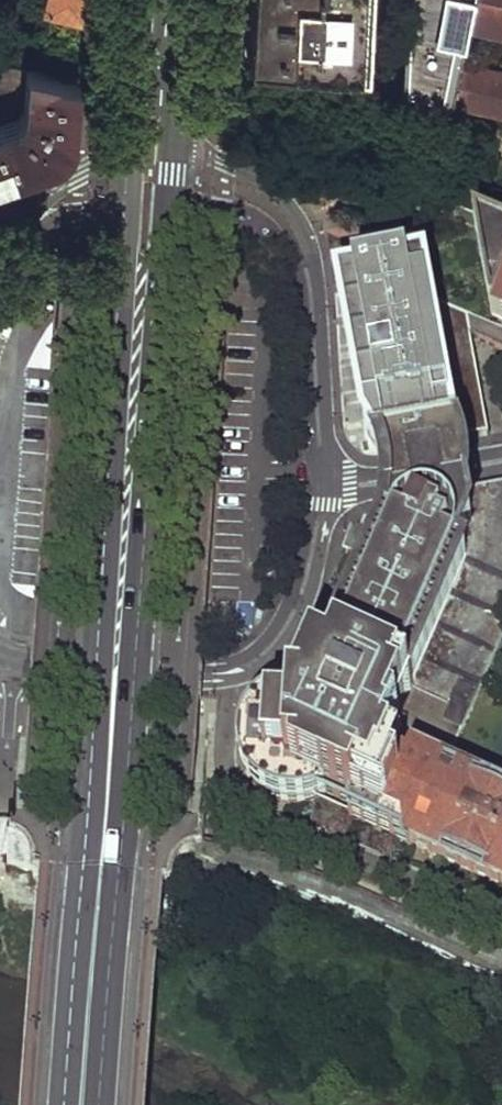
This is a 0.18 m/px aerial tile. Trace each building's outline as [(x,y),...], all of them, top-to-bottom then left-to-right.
[(41,3),(79,11),(80,0),(41,0),(41,3)] [(356,56),(360,0),(249,0),(248,14),(245,51),(356,56)] [(471,0),(408,0),(401,87),(449,98),(457,61),(465,31),(471,0)] [(465,31),(501,39),(501,0),(471,0),(465,31)] [(24,92),(25,66),(0,61),(0,86),(24,92)] [(501,109),(501,69),(457,61),(449,98),(501,109)] [(24,92),(23,104),(20,109),(13,116),(0,121),(0,175),(44,159),(51,156),(58,154),(66,147),(70,139),(72,134),(72,127),(75,77),(25,66),(24,92)] [(446,441),(441,413),(483,405),(470,338),(501,352),(501,232),(453,211),(458,238),(336,264),(350,343),(366,433),(377,454),(389,452),(446,441)] [(441,413),(446,441),(461,439),(488,435),(483,405),(441,413)] [(446,441),(389,452),(394,479),(398,506),(407,504),(470,493),(466,467),(461,439),(446,441)] [(366,818),(367,816),(395,828),(390,838),(411,847),(415,837),(435,845),(430,855),(501,886),(501,806),(440,780),(501,639),(501,497),(486,490),(470,493),(407,504),(408,507),(394,541),(392,540),(382,564),(340,659),(336,668),(333,675),(319,710),(303,709),(304,698),(291,697),(277,700),(269,704),(261,709),(252,718),(246,727),(242,737),(240,747),(240,760),(243,771),(247,779),(254,789),(262,797),(274,803),(286,807),(299,807),(311,805),(320,801),(326,797),(354,809),(353,813),(366,818)] [(407,504),(398,506),(387,508),(385,526),(382,539),(332,655),(340,659),(382,564),(392,540),(394,541),(408,507),(407,504)] [(316,668),(304,698),(303,709),(319,710),(333,675),(316,668)] [(366,818),(353,813),(349,820),(390,838),(395,828),(367,816),(366,818)] [(415,837),(411,847),(430,855),(435,845),(415,837)]
